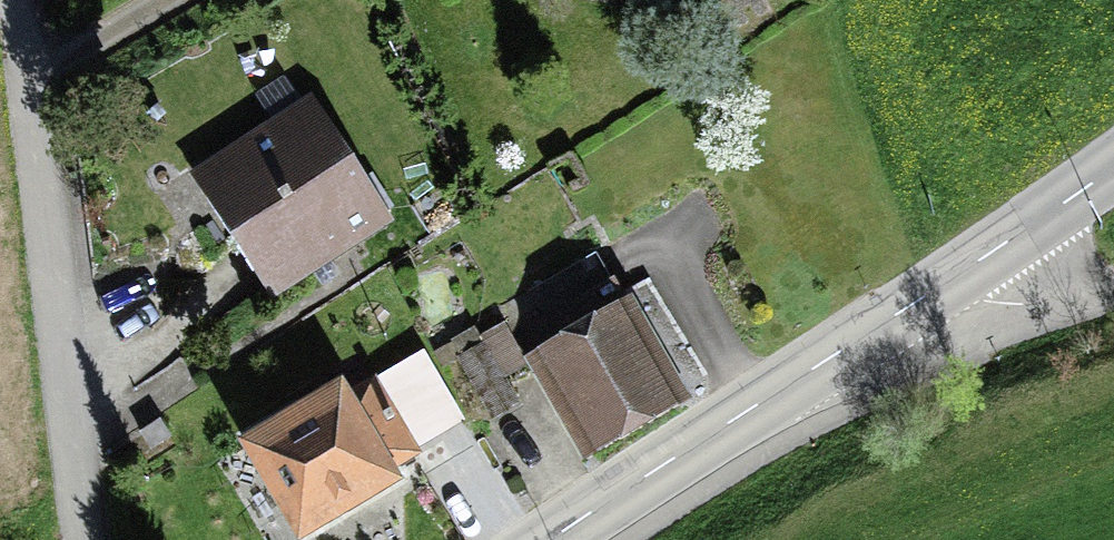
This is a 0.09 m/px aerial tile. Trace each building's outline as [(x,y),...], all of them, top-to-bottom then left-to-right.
[(312,100),(190,178),(273,304),(394,226),(312,100)] [(596,252),(498,310),(505,322),(530,365),(586,461),(595,456),(597,459),(716,389),(649,274),(619,291),(596,252)] [(474,328),(438,349),(448,367),(459,360),(494,420),(520,405),(506,379),(530,365),(505,322),(480,337),(474,328)] [(421,457),(418,451),(467,423),(425,352),(376,380),(375,378),(347,394),(343,386),(237,449),(291,539),(317,539),(405,488),(395,472),(421,457)] [(174,439),(161,420),(141,434),(154,453),(174,439)]
